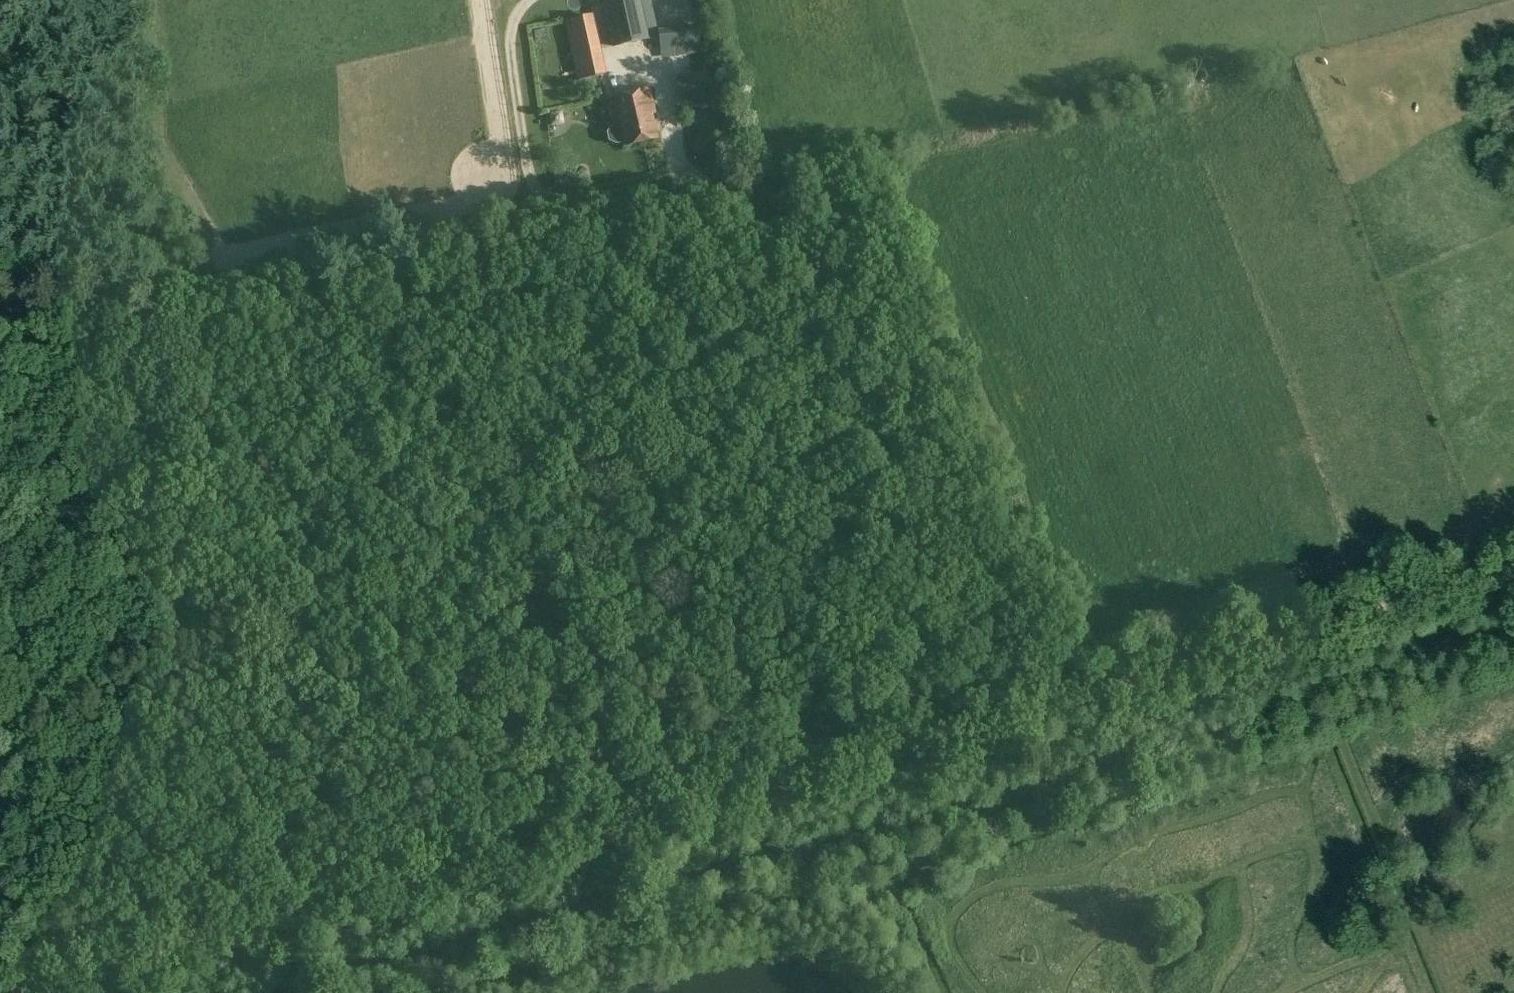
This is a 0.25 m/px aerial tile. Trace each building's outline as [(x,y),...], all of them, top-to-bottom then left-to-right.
[(605,3),(614,47),(648,40),(640,0),(619,0),(605,3)] [(564,21),(574,65),(577,80),(606,74),(592,14),(564,21)] [(699,25),(657,30),(660,51),(673,49),(674,56),(702,53),(699,25)] [(709,73),(677,77),(680,99),(712,95),(709,73)] [(652,114),(655,114),(650,89),(612,98),(617,122),(620,122),(621,124),(613,126),(607,132),(609,141),(616,144),(625,142),(626,145),(657,138),(652,114)]
